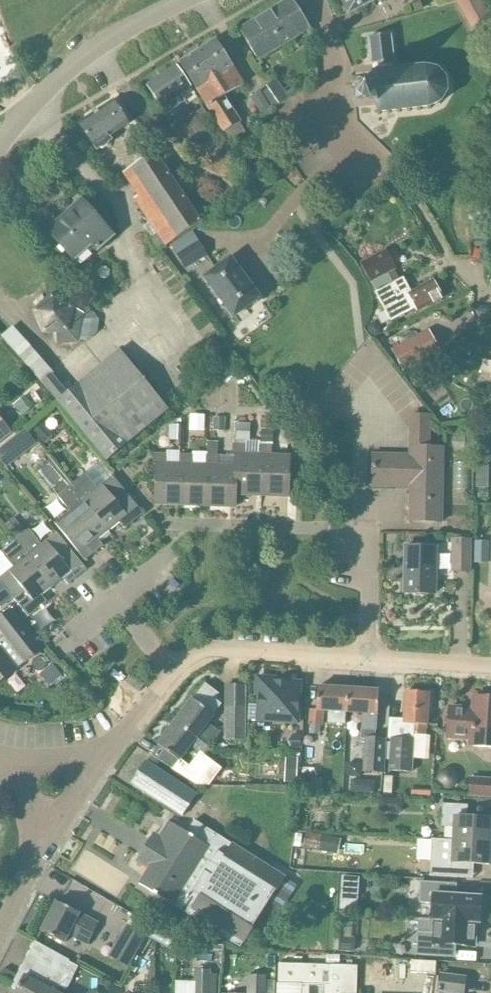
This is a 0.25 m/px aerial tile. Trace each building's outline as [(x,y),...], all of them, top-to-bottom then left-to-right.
[(239,29),(258,60),(309,28),(292,0),(287,0),(239,29)] [(349,13),(372,0),(342,0),(349,13)] [(473,28),(475,27),(488,19),(490,18),(480,0),(458,0),(473,28)] [(376,104),(377,114),(429,108),(441,102),(447,91),(446,79),(438,70),(426,67),(393,70),(392,62),(394,62),(391,35),(369,37),(372,72),(373,82),(353,84),(356,106),(376,104)] [(197,89),(232,144),(247,134),(224,97),(243,85),(215,40),(180,62),(197,89)] [(162,106),(167,114),(186,102),(181,94),(190,87),(176,66),(148,85),(162,106)] [(78,124),(96,151),(101,148),(103,148),(108,145),(109,143),(113,140),(110,136),(111,135),(129,124),(113,101),(78,124)] [(134,199),(165,246),(202,222),(155,152),(122,174),(138,197),(134,199)] [(48,231),(73,259),(91,243),(97,250),(113,236),(82,201),(48,231)] [(186,268),(208,255),(200,241),(178,254),(186,268)] [(376,292),(392,283),(387,274),(395,269),(384,250),(361,263),(376,292)] [(231,258),(205,278),(234,317),(260,298),(231,258)] [(375,292),(391,321),(417,308),(418,311),(443,298),(434,281),(412,293),(404,277),(392,283),(376,292),(375,292)] [(56,334),(57,344),(78,343),(85,314),(75,308),(76,306),(52,292),(32,309),(43,334),(56,334)] [(42,382),(107,462),(169,410),(119,349),(67,393),(53,375),(54,374),(13,326),(2,336),(42,382)] [(403,370),(439,351),(428,329),(392,348),(403,370)] [(410,521),(442,522),(443,448),(429,448),(430,416),(411,416),(410,455),(373,455),(373,486),(411,487),(410,521)] [(0,419),(0,443),(12,434),(0,419)] [(235,494),(236,494),(262,495),(263,455),(260,455),(245,454),(245,440),(250,441),(251,425),(237,424),(236,445),(234,445),(234,453),(236,453),(235,467),(236,467),(235,494)] [(262,495),(289,496),(290,456),(271,456),(271,446),(273,446),(274,429),(261,429),(261,446),(260,446),(260,455),(263,455),(262,495)] [(0,455),(9,465),(37,440),(28,430),(0,455)] [(184,465),(180,464),(165,464),(166,455),(153,455),(153,463),(157,463),(155,504),(182,505),(184,465)] [(181,455),(180,464),(184,465),(182,505),(209,506),(210,466),(207,465),(192,465),(192,456),(184,456),(181,455)] [(207,457),(207,465),(210,466),(209,506),(236,507),(236,494),(235,494),(236,467),(235,467),(218,466),(218,457),(210,457),(207,457)] [(72,484),(109,531),(120,523),(125,529),(144,514),(114,476),(98,488),(86,473),(72,484)] [(55,523),(85,561),(104,546),(99,540),(109,531),(72,484),(58,496),(70,511),(55,523)] [(15,540),(53,587),(64,578),(69,584),(87,570),(57,532),(42,544),(29,529),(15,540)] [(453,538),(452,572),(471,572),(472,538),(453,538)] [(476,539),(476,560),(484,560),(484,539),(476,539)] [(29,617),(47,602),(42,596),(53,587),(15,540),(0,553),(0,581),(29,617)] [(436,547),(406,547),(405,593),(435,593),(436,547)] [(16,670),(25,663),(43,649),(12,608),(0,617),(0,682),(16,670)] [(272,720),(297,722),(299,683),(275,682),(275,680),(259,679),(258,694),(260,694),(259,711),(273,712),(272,720)] [(175,722),(210,748),(221,733),(208,723),(214,715),(222,704),(215,699),(219,694),(205,683),(193,699),(175,722)] [(225,706),(246,708),(246,685),(225,685),(225,706)] [(309,724),(322,725),(323,711),(347,713),(349,689),(318,687),(317,710),(310,709),(309,724)] [(363,771),(384,773),(388,738),(376,737),(378,715),(380,691),(349,689),(347,713),(362,714),(360,739),(366,740),(363,771)] [(388,771),(413,772),(415,734),(426,735),(427,724),(428,724),(430,694),(405,692),(404,719),(389,718),(388,738),(390,738),(388,771)] [(490,747),(490,698),(474,697),(474,709),(450,707),(448,737),(472,739),(471,746),(490,747)] [(246,708),(225,706),(225,740),(246,740),(246,708)] [(160,760),(196,785),(210,785),(222,768),(204,755),(210,748),(175,722),(158,745),(166,751),(160,760)] [(300,736),(290,736),(286,743),(290,750),(300,750),(300,736)] [(198,794),(146,760),(131,783),(183,817),(198,794)] [(471,779),(470,795),(490,796),(490,780),(471,779)] [(490,842),(490,819),(468,818),(468,805),(443,804),(442,826),(455,827),(454,840),(490,842)] [(173,904),(241,948),(244,943),(245,943),(254,929),(253,928),(276,891),(278,892),(287,877),(232,842),(232,844),(195,820),(187,832),(176,825),(166,841),(154,833),(136,861),(149,869),(139,884),(172,905),(173,904)] [(341,839),(323,835),(320,851),(338,854),(341,839)] [(473,878),(473,864),(490,865),(490,858),(490,842),(454,840),(432,839),(430,876),(473,878)] [(342,874),(341,907),(360,908),(361,874),(342,874)] [(432,919),(479,922),(479,918),(482,918),(483,902),(481,902),(481,898),(447,896),(448,883),(421,882),(420,903),(433,904),(432,919)] [(69,935),(89,944),(99,923),(57,901),(41,932),(65,943),(69,935)] [(416,955),(447,957),(447,945),(473,946),(474,940),(476,941),(477,927),(474,927),(475,922),(479,923),(479,922),(432,919),(432,920),(436,920),(436,933),(418,932),(416,955)] [(126,924),(108,956),(128,968),(147,936),(126,924)] [(54,991),(56,992),(65,974),(75,979),(73,982),(81,967),(70,962),(71,961),(35,941),(11,987),(17,990),(16,992),(53,992),(54,991)] [(358,965),(279,963),(279,992),(357,992),(358,965)] [(211,973),(195,973),(195,992),(211,992),(211,973)] [(467,977),(439,974),(437,992),(440,992),(465,992),(467,977)] [(247,992),(266,992),(266,991),(266,975),(247,975),(247,992)]
